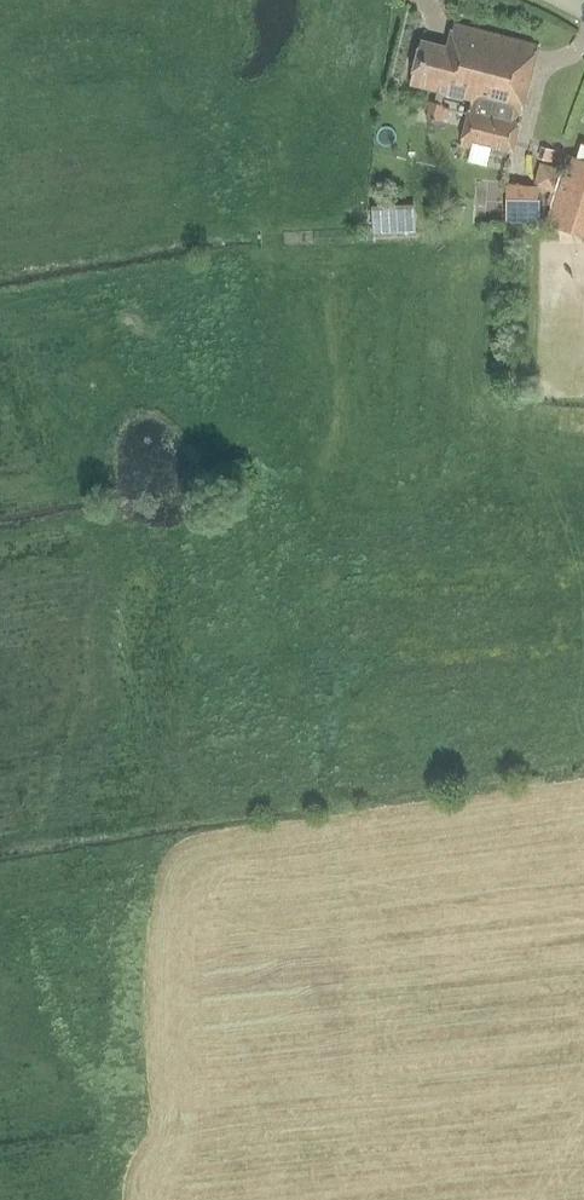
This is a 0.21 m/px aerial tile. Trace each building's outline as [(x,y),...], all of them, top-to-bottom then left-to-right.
[(537,44),(454,24),(448,47),(420,40),(413,85),(453,95),(453,98),(472,103),(462,142),(490,149),(489,153),(509,158),(537,44)] [(445,104),(429,100),(424,117),(441,121),(445,104)] [(572,160),(568,170),(540,161),(533,185),(550,191),(546,203),(551,205),(546,221),(583,233),(583,164),(572,160)] [(425,230),(425,202),(380,202),(380,230),(425,230)]
